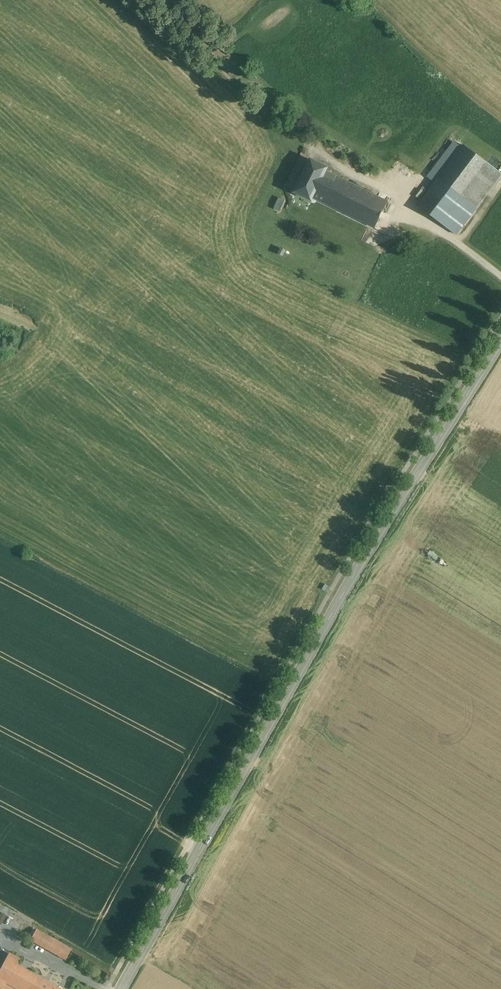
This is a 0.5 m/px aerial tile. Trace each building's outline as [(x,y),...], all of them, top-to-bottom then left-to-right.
[(456,143),(439,166),(428,179),(434,183),(462,147),(456,143)] [(417,205),(455,235),(500,175),(500,174),(463,145),(462,147),(434,183),(417,205)] [(328,169),(311,160),(294,193),(311,201),(313,198),(326,172),(328,169)] [(337,177),(326,172),(313,198),(323,203),(337,177)] [(387,201),(337,177),(323,203),(369,225),(374,228),(387,201)] [(284,202),(279,200),(275,210),(280,212),(284,202)] [(72,950),(36,930),(31,940),(66,960),(72,950)] [(16,965),(19,960),(9,954),(0,970),(0,978),(7,982),(19,988),(49,988),(51,985),(16,965)]
